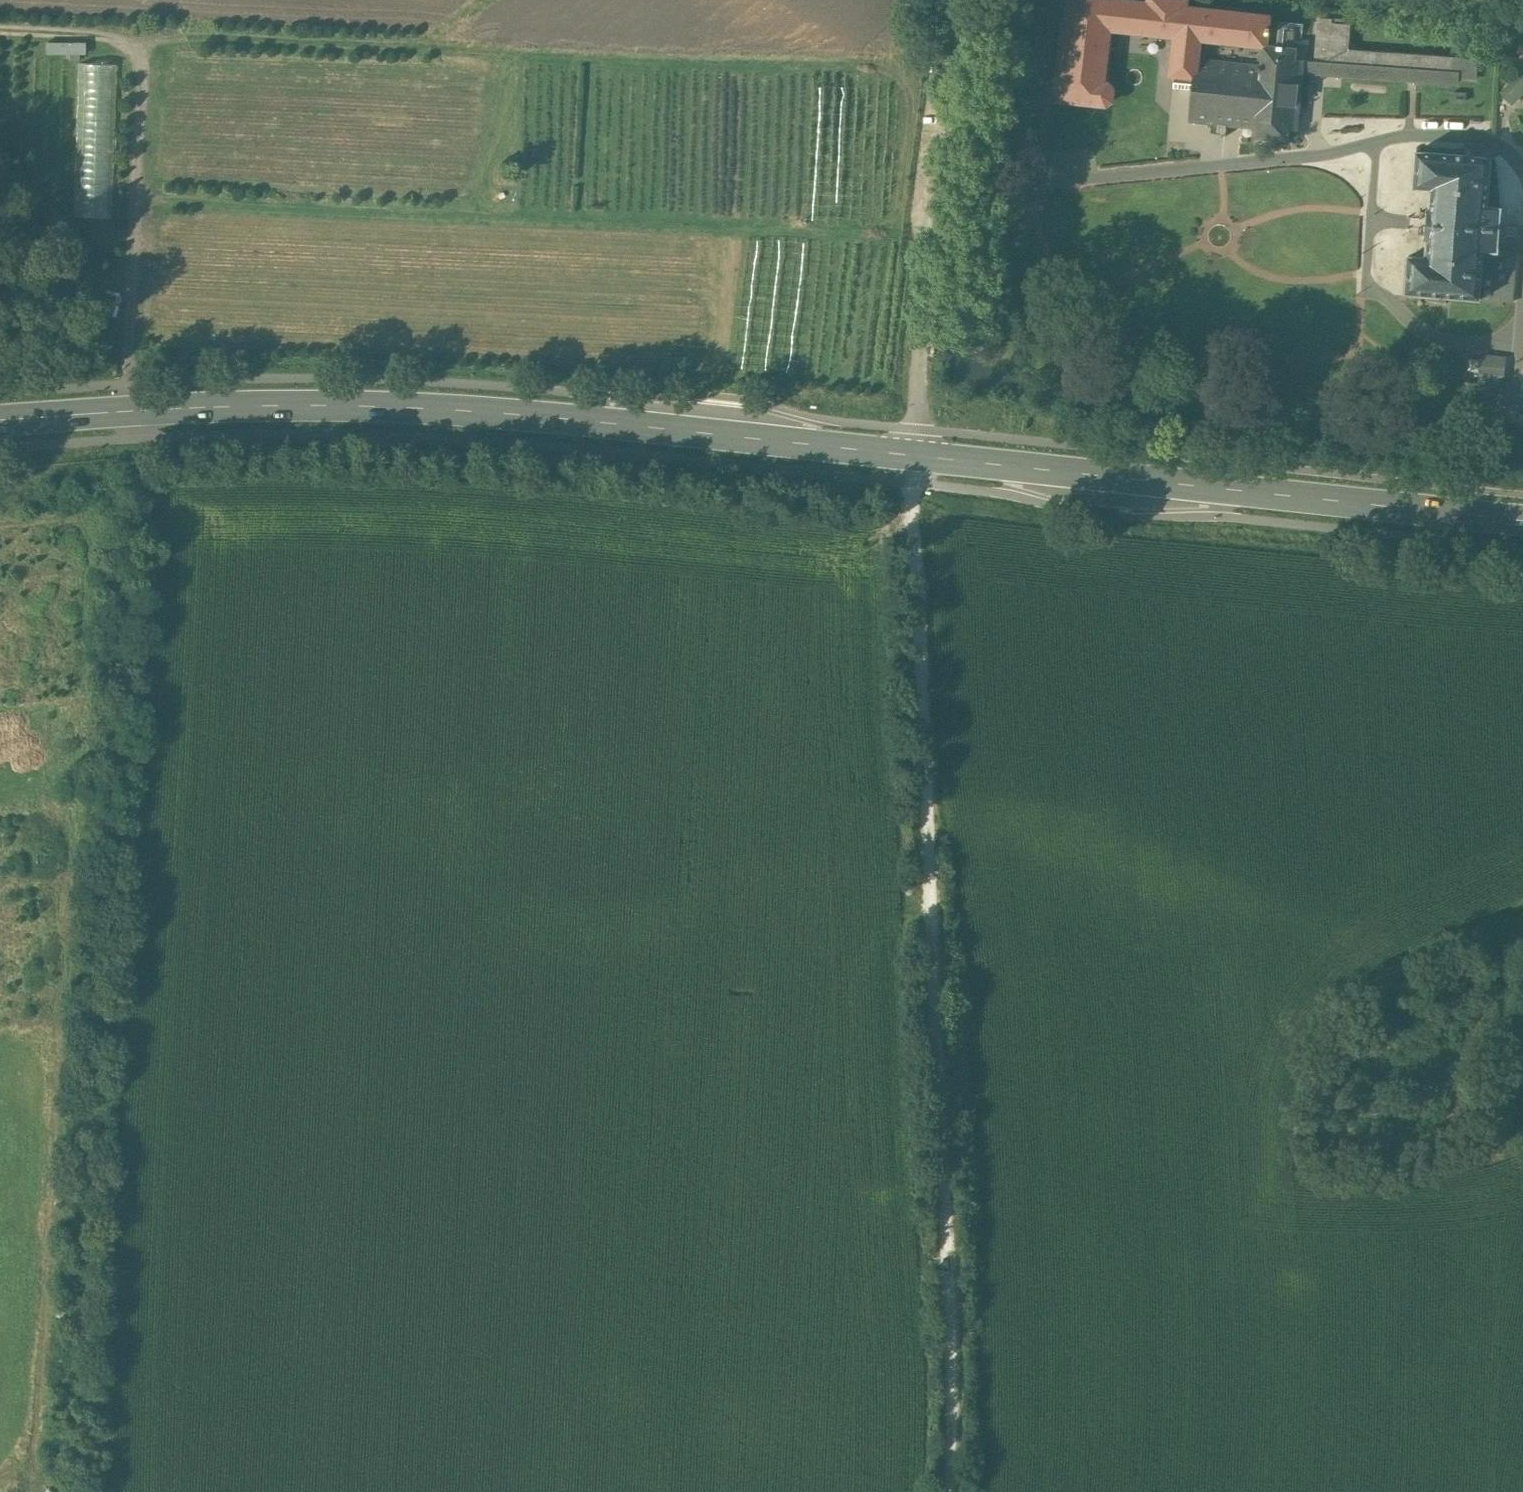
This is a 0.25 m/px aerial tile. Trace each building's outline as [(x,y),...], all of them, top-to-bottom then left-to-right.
[(1351,25),(1331,23),(1332,19),(1322,18),(1322,23),(1320,22),(1317,61),(1304,60),(1303,72),(1457,83),(1457,77),(1476,78),(1478,59),(1349,49),(1351,25)] [(1296,30),(1270,27),(1268,45),(1294,48),(1296,30)] [(1268,45),(1263,45),(1255,127),(1254,136),(1287,140),(1289,128),(1297,129),(1303,72),(1304,60),(1296,60),(1297,48),(1294,48),(1268,45)] [(1261,66),(1196,58),(1194,76),(1193,88),(1190,119),(1212,122),(1211,132),(1226,134),(1227,123),(1255,127),(1261,66)] [(1505,90),(1519,102),(1522,97),(1522,71),(1505,90)] [(1194,76),(1175,74),(1174,86),(1193,88),(1194,76)] [(1492,157),(1416,151),(1413,188),(1431,190),(1426,257),(1408,256),(1405,293),(1480,300),(1480,299),(1512,302),(1516,252),(1498,250),(1502,208),(1488,206),(1492,157)] [(1506,357),(1482,355),(1479,376),(1503,379),(1506,357)]
